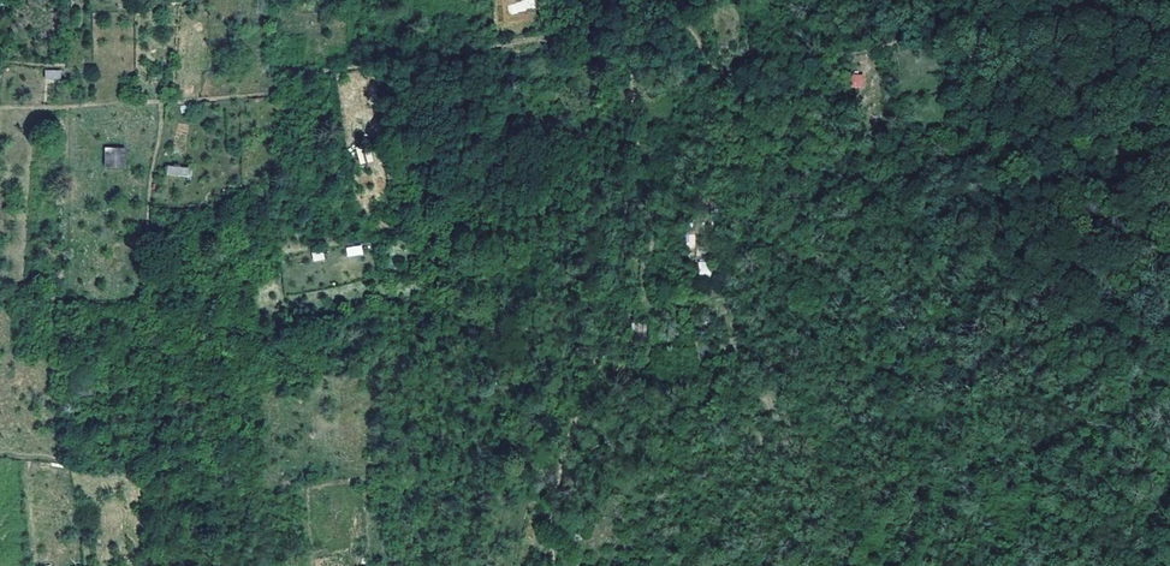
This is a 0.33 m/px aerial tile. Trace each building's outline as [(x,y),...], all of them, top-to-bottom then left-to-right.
[(61,79),(61,69),(45,70),(45,79),(61,79)] [(863,88),(863,74),(851,74),(851,88),(863,88)] [(104,147),(104,167),(125,167),(125,147),(104,147)] [(166,177),(190,177),(190,167),(166,167),(166,177)] [(347,257),(363,254),(361,245),(345,247),(347,257)]
